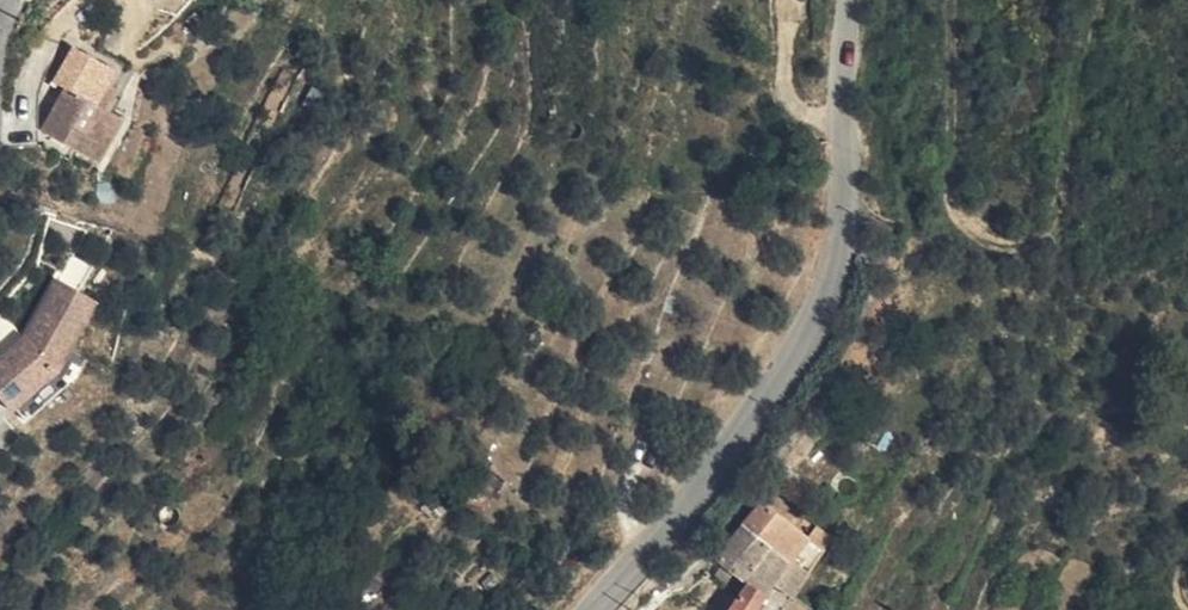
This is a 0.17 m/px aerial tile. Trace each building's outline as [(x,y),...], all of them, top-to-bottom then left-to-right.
[(42,131),(64,144),(72,131),(89,140),(106,111),(95,104),(106,86),(114,71),(77,49),(56,84),(66,92),(42,131)] [(95,104),(106,111),(117,93),(106,86),(95,104)] [(72,131),(64,144),(98,163),(123,122),(106,111),(89,140),(72,131)] [(0,360),(0,400),(10,411),(55,370),(93,300),(55,280),(25,337),(0,360)] [(753,510),(737,534),(761,549),(785,565),(789,559),(797,564),(816,533),(801,524),(795,532),(777,520),(785,507),(772,498),(766,505),(753,510)] [(737,534),(713,566),(717,569),(730,577),(739,583),(761,549),(737,534)] [(739,583),(744,587),(763,599),(771,588),(785,565),(761,549),(739,583)] [(789,597),(807,571),(797,564),(789,559),(785,565),(771,588),(789,597)] [(730,577),(717,569),(708,581),(721,590),(730,577)] [(731,609),(757,609),(763,599),(744,587),(731,609)]
